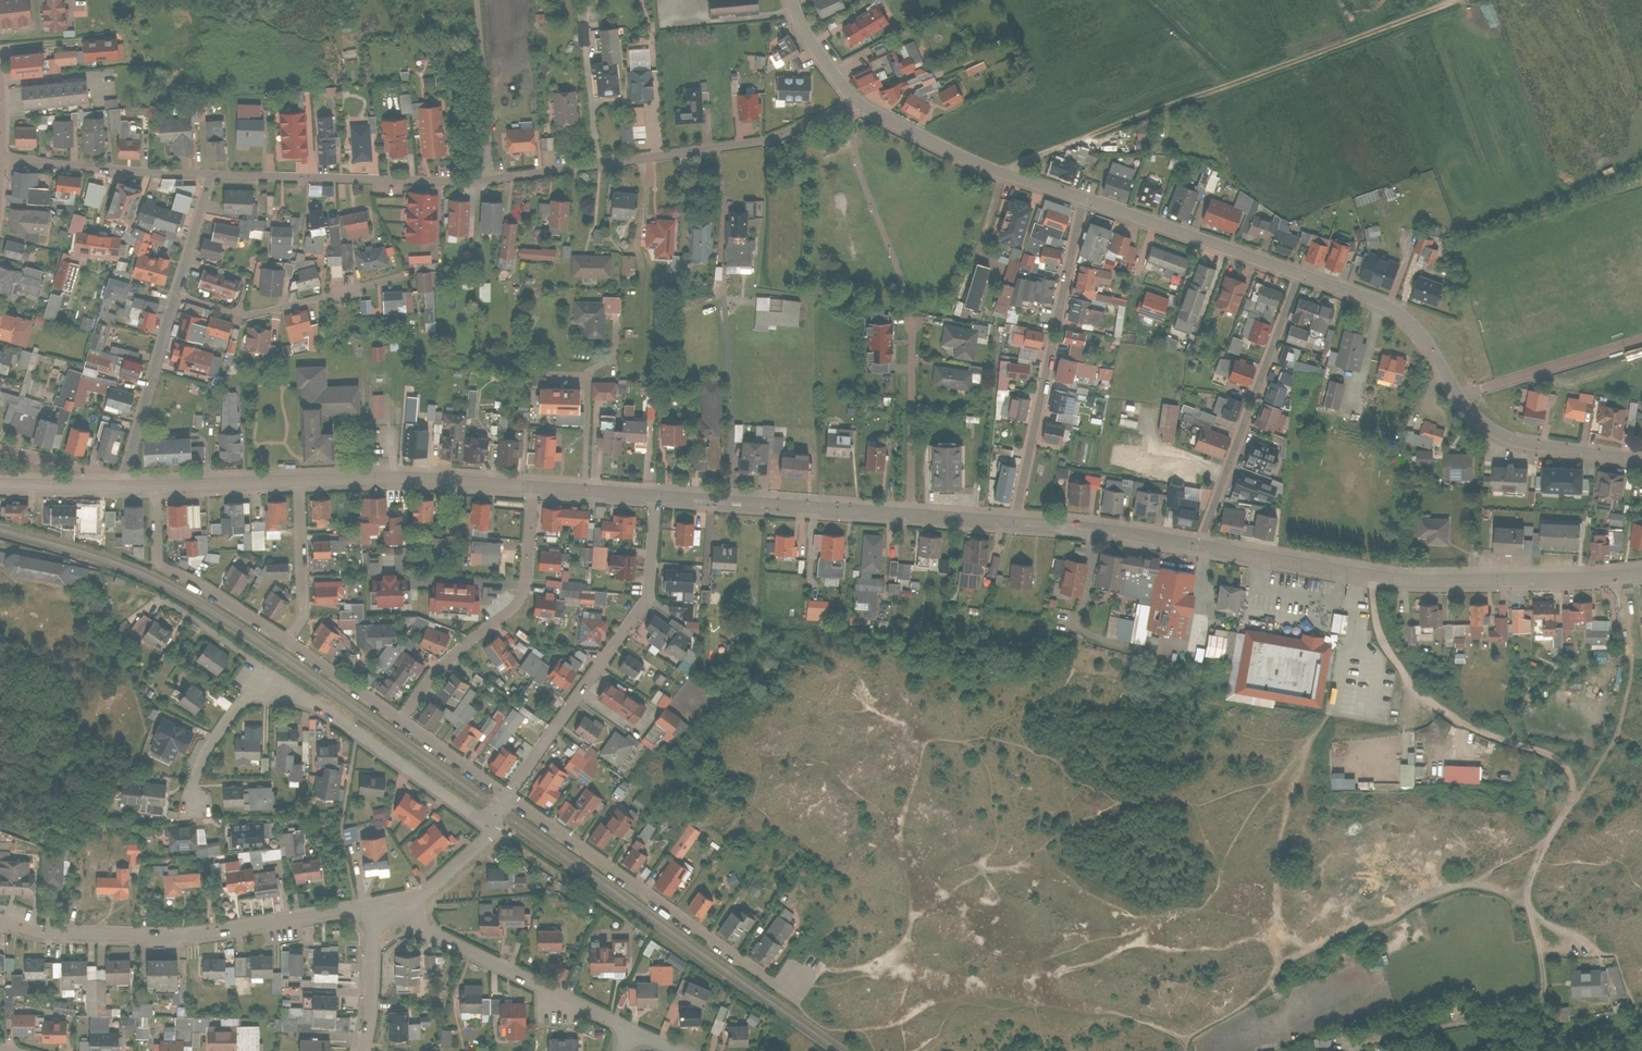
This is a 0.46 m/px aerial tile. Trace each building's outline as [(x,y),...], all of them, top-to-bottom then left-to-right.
[(0,1),(0,27),(33,24),(30,0),(8,0),(0,1)] [(46,28),(69,27),(68,0),(45,0),(46,28)] [(709,18),(760,14),(759,0),(708,0),(709,18)] [(813,0),(822,19),(847,7),(844,0),(813,0)] [(855,19),(866,37),(889,24),(878,5),(855,19)] [(579,9),(581,44),(591,44),(590,8),(579,9)] [(841,27),(852,45),(866,37),(855,19),(841,27)] [(623,28),(602,30),(605,62),(600,63),(603,95),(624,92),(621,62),(626,61),(623,28)] [(800,55),(789,34),(767,46),(778,66),(800,55)] [(118,38),(85,41),(87,59),(120,56),(118,38)] [(904,46),(910,57),(911,57),(915,64),(925,59),(914,41),(904,46)] [(870,62),(872,65),(871,65),(880,81),(895,73),(897,78),(913,69),(917,67),(915,64),(911,57),(910,57),(901,63),(893,50),(891,51),(870,62)] [(79,51),(52,54),(54,73),(66,72),(65,66),(80,64),(79,51)] [(43,53),(13,55),(15,78),(45,76),(43,53)] [(803,69),(797,57),(791,60),(798,72),(803,69)] [(984,61),(966,69),(969,76),(987,68),(984,61)] [(760,65),(751,64),(750,72),(760,73),(760,65)] [(871,65),(852,76),(854,78),(851,80),(866,94),(882,85),(880,81),(871,65)] [(903,80),(882,92),(889,104),(922,85),(923,86),(916,89),(913,94),(924,100),(929,99),(924,95),(947,86),(944,80),(936,83),(932,73),(929,74),(927,72),(921,68),(917,67),(913,69),(916,77),(905,82),(903,80)] [(632,72),(634,102),(656,100),(654,70),(632,72)] [(810,101),(811,76),(777,75),(777,90),(778,90),(778,100),(810,101)] [(425,86),(438,86),(438,76),(425,77),(425,86)] [(89,80),(24,87),(26,109),(91,102),(89,80)] [(701,83),(701,87),(701,92),(711,91),(710,82),(701,83)] [(956,85),(938,94),(946,109),(964,100),(956,85)] [(701,87),(684,88),(685,97),(693,96),(694,112),(677,113),(677,123),(704,121),(701,92),(701,87)] [(557,126),(579,124),(577,91),(555,93),(557,126)] [(911,92),(901,107),(920,120),(930,104),(924,100),(913,94),(911,92)] [(738,95),(740,119),(760,118),(758,93),(738,95)] [(107,99),(107,107),(120,106),(120,98),(107,99)] [(239,105),(239,119),(249,119),(249,116),(261,117),(261,105),(239,105)] [(448,154),(442,105),(420,108),(426,156),(448,154)] [(645,107),(631,107),(632,124),(633,138),(647,137),(645,107)] [(312,155),(309,113),(283,114),(286,157),(312,155)] [(320,117),(322,142),(337,141),(335,116),(320,117)] [(198,154),(195,117),(160,120),(161,140),(173,139),(174,155),(198,154)] [(106,118),(87,118),(88,153),(106,153),(106,118)] [(238,145),(265,146),(266,120),(249,119),(239,119),(238,145)] [(410,155),(408,120),(385,122),(387,156),(410,155)] [(76,121),(57,121),(57,147),(76,147),(76,121)] [(208,122),(210,161),(227,160),(225,121),(208,122)] [(632,124),(621,124),(622,147),(634,146),(633,138),(632,124)] [(354,164),(375,163),(372,125),(352,126),(354,164)] [(39,128),(17,127),(16,146),(38,147),(39,128)] [(510,154),(539,152),(537,128),(508,130),(510,154)] [(543,137),(544,150),(556,149),(555,136),(543,137)] [(146,140),(122,139),(121,159),(145,160),(146,140)] [(322,142),(320,143),(322,163),(339,162),(337,141),(322,142)] [(1074,148),(1070,160),(1081,163),(1092,167),(1095,157),(1089,155),(1091,149),(1079,145),(1077,149),(1074,148)] [(1056,155),(1054,164),(1063,167),(1066,158),(1056,155)] [(1175,156),(1170,166),(1175,168),(1179,157),(1175,156)] [(1054,164),(1050,173),(1076,181),(1081,163),(1070,160),(1066,158),(1063,167),(1054,164)] [(1112,163),(1102,192),(1126,200),(1136,170),(1112,163)] [(1201,164),(1199,170),(1201,170),(1210,174),(1212,168),(1201,164)] [(1201,170),(1195,185),(1213,192),(1219,177),(1210,174),(1201,170)] [(9,193),(9,203),(29,204),(30,189),(44,189),(44,172),(17,171),(16,193),(9,193)] [(87,178),(60,175),(58,189),(85,192),(87,178)] [(146,191),(122,182),(110,215),(134,224),(146,191)] [(311,195),(324,195),(324,185),(311,184),(311,195)] [(1144,184),(1138,202),(1157,208),(1163,190),(1144,184)] [(325,185),(325,195),(336,194),(336,185),(325,185)] [(1179,185),(1169,212),(1190,220),(1200,192),(1179,185)] [(225,212),(254,213),(255,191),(226,190),(225,212)] [(1243,191),(1235,207),(1242,210),(1250,212),(1255,199),(1243,191)] [(175,205),(166,202),(158,228),(184,236),(196,198),(178,192),(175,205)] [(437,243),(439,194),(405,193),(403,242),(437,243)] [(610,218),(636,219),(637,194),(611,193),(610,218)] [(274,213),(274,194),(263,194),(263,200),(269,200),(269,213),(274,213)] [(1014,200),(1010,199),(998,238),(1024,246),(1035,207),(1031,205),(1032,202),(1015,197),(1014,200)] [(158,228),(166,202),(152,198),(144,224),(158,228)] [(1074,209),(1047,199),(1038,222),(1044,224),(1050,209),(1071,217),(1074,209)] [(1212,199),(1203,221),(1220,227),(1222,223),(1235,228),(1242,210),(1235,207),(1212,199)] [(1250,212),(1244,230),(1267,238),(1270,231),(1276,233),(1277,230),(1282,216),(1277,214),(1274,221),(1256,215),(1261,201),(1255,199),(1250,212)] [(570,228),(571,201),(553,200),(552,228),(570,228)] [(747,211),(747,219),(755,219),(755,200),(745,200),(745,211),(747,211)] [(449,233),(466,235),(469,202),(452,201),(449,233)] [(507,202),(486,202),(485,231),(506,232),(507,202)] [(54,210),(14,208),(12,232),(52,234),(54,210)] [(1071,217),(1050,209),(1044,224),(1045,225),(1066,232),(1071,217)] [(745,211),(730,211),(729,235),(727,235),(727,248),(725,248),(725,266),(752,267),(752,250),(754,250),(755,239),(747,239),(747,219),(747,211),(745,211)] [(72,229),(84,232),(88,215),(75,212),(72,229)] [(370,213),(345,216),(348,239),(373,236),(370,213)] [(340,216),(307,219),(310,253),(343,250),(340,216)] [(657,225),(648,224),(647,246),(657,247),(656,257),(672,258),(672,255),(674,220),(657,219),(657,225)] [(1112,229),(1090,222),(1079,254),(1096,260),(1101,246),(1105,247),(1112,229)] [(711,223),(691,223),(691,262),(707,262),(707,255),(713,255),(713,236),(711,236),(711,223)] [(216,224),(213,241),(241,246),(243,228),(216,224)] [(507,258),(516,259),(518,224),(509,224),(507,258)] [(1045,227),(1038,224),(1033,238),(1050,244),(1052,237),(1055,238),(1063,241),(1066,232),(1045,225),(1045,227)] [(293,227),(271,227),(271,257),(292,257),(293,227)] [(597,228),(596,243),(605,243),(606,229),(597,228)] [(1274,239),(1278,240),(1292,245),(1291,249),(1294,251),(1299,238),(1277,230),(1276,233),(1274,239)] [(1303,232),(1299,243),(1309,246),(1310,243),(1327,249),(1330,241),(1303,232)] [(126,238),(80,233),(78,251),(123,257),(126,238)] [(1130,238),(1115,233),(1110,251),(1123,255),(1121,260),(1133,263),(1138,247),(1128,244),(1130,238)] [(1434,240),(1420,235),(1415,251),(1421,254),(1429,256),(1428,261),(1436,263),(1440,250),(1432,247),(1434,240)] [(145,238),(135,276),(169,286),(174,267),(149,260),(154,240),(145,238)] [(1063,241),(1055,238),(1054,244),(1066,248),(1068,242),(1063,241)] [(29,244),(8,240),(6,255),(27,259),(29,244)] [(223,244),(205,240),(202,256),(220,260),(223,244)] [(1278,240),(1274,250),(1288,255),(1291,249),(1292,245),(1278,240)] [(1332,242),(1324,267),(1343,273),(1349,252),(1351,248),(1349,247),(1332,242)] [(1309,246),(1304,261),(1321,267),(1327,249),(1310,243),(1309,246)] [(1349,244),(1349,247),(1351,248),(1349,252),(1357,252),(1356,243),(1349,244)] [(387,246),(358,253),(362,272),(392,265),(387,246)] [(1067,251),(1044,246),(1040,264),(1048,266),(1047,269),(1055,271),(1056,267),(1063,268),(1067,251)] [(1189,260),(1151,247),(1146,263),(1144,269),(1151,272),(1153,265),(1166,270),(1163,277),(1171,279),(1173,273),(1184,276),(1189,260)] [(527,260),(558,260),(558,248),(527,248),(527,260)] [(1015,248),(1012,257),(1021,261),(1025,252),(1015,248)] [(1369,252),(1360,278),(1391,290),(1400,263),(1369,252)] [(1039,256),(1026,253),(1024,262),(1022,270),(1034,274),(1039,256)] [(433,254),(410,255),(411,263),(434,262),(433,254)] [(624,254),(624,275),(637,275),(637,254),(624,254)] [(1429,256),(1421,254),(1418,264),(1426,267),(1429,256)] [(1009,264),(1011,259),(1002,255),(1000,261),(1009,264)] [(1105,266),(1115,270),(1118,259),(1108,256),(1105,266)] [(1021,261),(1012,257),(1011,259),(1009,264),(1004,280),(1015,284),(1017,276),(1024,262),(1021,261)] [(83,265),(64,260),(58,286),(77,291),(83,265)] [(992,267),(979,263),(966,306),(978,310),(992,267)] [(1215,269),(1199,263),(1190,287),(1185,285),(1177,306),(1181,309),(1178,316),(1193,321),(1196,322),(1215,269)] [(17,294),(19,288),(42,295),(46,277),(44,277),(46,270),(28,265),(26,272),(0,264),(0,289),(17,294)] [(568,282),(604,282),(604,264),(568,264),(568,282)] [(324,285),(317,265),(297,272),(300,279),(296,280),(300,293),(324,285)] [(258,295),(285,298),(288,270),(261,267),(258,295)] [(1092,298),(1095,299),(1096,293),(1097,285),(1109,287),(1112,273),(1081,267),(1080,272),(1075,271),(1074,281),(1079,283),(1078,288),(1085,289),(1083,297),(1092,298)] [(206,268),(199,289),(241,303),(248,282),(206,268)] [(435,272),(421,272),(421,292),(436,292),(435,272)] [(1017,276),(1012,301),(1020,303),(1021,297),(1056,304),(1061,281),(1036,274),(1035,280),(1017,276)] [(1248,283),(1226,275),(1223,283),(1215,306),(1237,313),(1245,291),(1248,283)] [(1412,297),(1436,306),(1445,284),(1421,275),(1412,297)] [(132,283),(112,278),(106,301),(117,304),(119,299),(127,301),(132,283)] [(1132,280),(1125,279),(1121,299),(1127,300),(1135,301),(1138,285),(1131,284),(1132,280)] [(1178,285),(1162,280),(1160,287),(1176,292),(1178,285)] [(1263,283),(1254,280),(1245,305),(1254,308),(1276,315),(1284,292),(1262,285),(1263,283)] [(475,301),(493,301),(492,284),(475,284),(475,301)] [(1003,284),(994,310),(1006,313),(1012,301),(1014,287),(1003,284)] [(1169,299),(1146,291),(1138,313),(1161,321),(1169,299)] [(52,292),(46,316),(57,319),(64,295),(52,292)] [(403,292),(384,292),(385,316),(403,315),(403,292)] [(413,293),(404,294),(405,314),(414,314),(413,293)] [(1111,296),(1096,293),(1095,299),(1109,302),(1110,302),(1111,297),(1111,296)] [(606,297),(606,301),(608,301),(607,311),(621,311),(621,297),(606,297)] [(1121,299),(1111,297),(1110,302),(1126,305),(1127,300),(1121,299)] [(1090,301),(1072,298),(1068,319),(1101,325),(1104,312),(1107,313),(1109,302),(1095,299),(1092,298),(1090,301)] [(1299,298),(1291,323),(1303,326),(1306,316),(1312,317),(1316,304),(1299,298)] [(372,299),(363,299),(364,312),(373,312),(372,299)] [(606,301),(577,301),(577,320),(587,321),(587,338),(607,338),(607,311),(608,301),(606,301)] [(189,302),(187,307),(198,310),(199,305),(189,302)] [(1316,304),(1312,317),(1309,327),(1322,331),(1325,321),(1332,323),(1336,310),(1316,304)] [(357,305),(328,305),(328,322),(357,322),(357,305)] [(1245,305),(1243,305),(1240,316),(1244,318),(1238,335),(1241,336),(1241,338),(1245,339),(1249,341),(1248,345),(1250,345),(1252,338),(1267,343),(1276,315),(1254,308),(1245,305)] [(748,306),(746,333),(793,336),(795,309),(748,306)] [(161,312),(146,308),(141,327),(156,331),(161,312)] [(0,310),(0,336),(30,344),(36,321),(0,310)] [(657,311),(657,326),(668,326),(668,311),(657,311)] [(1121,311),(1116,334),(1122,335),(1126,312),(1121,311)] [(186,312),(180,334),(228,347),(234,324),(186,312)] [(310,312),(286,318),(292,342),(306,339),(305,332),(315,330),(310,312)] [(85,315),(82,326),(93,329),(96,318),(85,315)] [(1193,321),(1178,316),(1175,326),(1190,331),(1193,321)] [(113,325),(101,321),(94,348),(106,351),(113,325)] [(1028,327),(1008,323),(1007,331),(1018,333),(1016,344),(1025,346),(1028,329),(1028,327)] [(894,324),(870,324),(871,364),(875,364),(892,364),(895,364),(894,324)] [(973,324),(972,329),(977,330),(976,337),(989,339),(991,326),(973,324)] [(972,329),(944,325),(941,345),(955,347),(954,358),(973,361),(976,337),(977,330),(972,329)] [(273,328),(249,326),(248,349),(271,351),(273,328)] [(1308,332),(1291,326),(1286,340),(1312,349),(1314,344),(1316,338),(1319,337),(1322,338),(1324,332),(1310,327),(1308,332)] [(1337,329),(1328,326),(1326,334),(1322,346),(1327,348),(1324,354),(1328,355),(1337,329)] [(1046,332),(1028,329),(1025,346),(1044,349),(1046,332)] [(1084,333),(1067,330),(1064,344),(1072,346),(1084,348),(1087,334),(1084,333)] [(1362,334),(1344,330),(1338,352),(1335,365),(1335,367),(1362,373),(1369,345),(1360,343),(1362,334)] [(1087,334),(1084,348),(1072,346),(1069,359),(1087,363),(1093,333),(1085,332),(1084,333),(1087,334)] [(1316,338),(1314,344),(1317,344),(1322,346),(1326,334),(1324,332),(1322,338),(1319,337),(1316,338)] [(1241,338),(1233,335),(1228,350),(1240,353),(1245,339),(1241,338)] [(1179,341),(1164,336),(1161,346),(1175,351),(1179,341)] [(236,352),(239,340),(232,338),(229,351),(236,352)] [(404,349),(403,338),(392,339),(393,349),(404,349)] [(294,353),(292,344),(285,345),(286,354),(294,353)] [(177,346),(172,366),(218,376),(223,355),(177,346)] [(1300,350),(1285,346),(1279,364),(1294,369),(1297,361),(1300,350)] [(385,347),(373,347),(374,361),(386,360),(385,347)] [(27,377),(34,379),(40,353),(24,349),(20,364),(30,367),(27,377)] [(1628,354),(1632,365),(1641,362),(1641,349),(1628,354)] [(0,351),(0,370),(11,373),(16,355),(0,351)] [(1335,365),(1338,352),(1332,351),(1329,364),(1335,365)] [(110,358),(89,353),(86,368),(107,372),(110,358)] [(1377,377),(1403,383),(1409,360),(1383,353),(1377,377)] [(1228,377),(1251,386),(1258,367),(1235,358),(1233,363),(1228,377)] [(149,364),(128,359),(124,374),(144,380),(149,364)] [(1081,363),(1061,359),(1058,382),(1077,385),(1078,375),(1081,363)] [(1233,363),(1222,359),(1217,373),(1228,377),(1233,363)] [(1323,367),(1297,361),(1294,369),(1320,373),(1323,367)] [(1008,362),(998,362),(995,392),(1006,393),(1008,379),(1026,381),(1028,367),(1008,365),(1008,362)] [(1100,367),(1081,363),(1078,375),(1093,378),(1092,383),(1097,384),(1100,368),(1100,367)] [(892,364),(875,364),(875,373),(892,372),(892,364)] [(304,402),(305,461),(339,460),(338,413),(371,413),(371,380),(335,381),(334,366),(302,367),(302,402),(304,402)] [(976,371),(938,366),(936,386),(973,391),(976,371)] [(1117,371),(1100,368),(1098,379),(1115,382),(1117,371)] [(1282,371),(1277,384),(1288,388),(1282,406),(1283,407),(1289,408),(1292,376),(1282,371)] [(135,392),(72,374),(64,402),(87,409),(91,394),(104,398),(102,406),(129,413),(135,392)] [(1344,384),(1329,380),(1323,405),(1338,409),(1344,384)] [(620,385),(617,385),(617,394),(626,394),(626,381),(620,381),(620,385)] [(1277,384),(1269,382),(1263,400),(1282,406),(1288,388),(1277,384)] [(616,383),(594,383),(594,399),(616,400),(616,383)] [(1070,392),(1069,396),(1078,398),(1087,400),(1088,395),(1090,396),(1092,388),(1077,385),(1075,391),(1070,390),(1070,392)] [(582,428),(582,390),(534,389),(534,415),(553,415),(553,427),(582,428)] [(1070,392),(1055,389),(1050,409),(1063,412),(1075,415),(1078,398),(1069,396),(1070,392)] [(1549,393),(1527,390),(1523,422),(1545,425),(1549,393)] [(478,391),(467,391),(465,415),(465,419),(476,419),(478,391)] [(1005,421),(1009,396),(1012,397),(1012,393),(1006,393),(995,392),(992,422),(1002,423),(1002,420),(1005,421)] [(1580,400),(1568,398),(1566,416),(1584,419),(1587,401),(1593,402),(1594,394),(1581,392),(1580,400)] [(1,401),(16,405),(18,398),(0,393),(0,403),(1,401)] [(243,394),(225,393),(225,429),(242,430),(243,394)] [(387,416),(386,393),(375,394),(376,416),(387,416)] [(406,422),(416,423),(418,397),(407,396),(406,422)] [(1012,397),(1009,396),(1005,421),(1025,424),(1029,399),(1012,397)] [(43,406),(18,398),(16,405),(9,429),(34,436),(43,406)] [(1219,398),(1213,412),(1236,422),(1244,404),(1229,398),(1227,401),(1219,398)] [(1626,434),(1635,435),(1638,420),(1641,420),(1641,414),(1641,412),(1638,412),(1640,403),(1630,401),(1626,434)] [(1182,406),(1165,403),(1160,432),(1166,433),(1164,442),(1176,443),(1182,406)] [(436,405),(428,404),(426,420),(434,421),(435,413),(436,405)] [(1283,410),(1263,404),(1256,426),(1278,433),(1280,428),(1285,430),(1289,417),(1282,414),(1283,410)] [(1627,409),(1600,404),(1597,422),(1603,423),(1602,432),(1623,435),(1627,409)] [(635,405),(624,405),(624,415),(635,416),(635,405)] [(1183,419),(1202,426),(1209,429),(1215,416),(1202,411),(1201,412),(1188,406),(1183,419)] [(1105,411),(1095,410),(1094,417),(1104,419),(1105,411)] [(484,412),(483,427),(487,428),(488,420),(501,421),(500,427),(508,428),(509,414),(484,412)] [(1063,412),(1061,420),(1080,424),(1082,416),(1075,415),(1063,412)] [(443,413),(435,413),(434,421),(434,424),(441,425),(443,413)] [(465,415),(443,413),(441,425),(441,429),(446,429),(443,458),(460,460),(463,436),(465,419),(465,415)] [(615,415),(601,414),(600,427),(614,428),(615,415)] [(600,437),(600,444),(604,444),(604,450),(609,450),(608,453),(626,455),(627,439),(648,440),(648,430),(655,430),(655,424),(649,424),(649,419),(623,417),(622,430),(605,429),(604,437),(600,437)] [(1138,427),(1139,421),(1123,418),(1122,424),(1138,427)] [(64,425),(44,419),(37,442),(57,447),(64,425)] [(1061,420),(1060,424),(1065,426),(1068,426),(1068,428),(1079,431),(1080,424),(1061,420)] [(1439,424),(1428,420),(1424,432),(1439,437),(1444,438),(1446,430),(1438,427),(1439,424)] [(663,422),(663,444),(687,444),(686,422),(663,422)] [(1061,444),(1065,426),(1060,424),(1048,422),(1044,440),(1061,444)] [(129,429),(107,424),(99,459),(120,464),(129,429)] [(735,441),(743,442),(744,425),(736,424),(735,441)] [(764,426),(763,443),(768,443),(767,453),(776,454),(776,451),(783,451),(784,437),(774,437),(775,427),(764,426)] [(1194,447),(1223,458),(1231,437),(1209,429),(1202,426),(1194,447)] [(94,432),(76,427),(70,450),(88,455),(94,432)] [(405,428),(404,454),(429,456),(431,429),(405,428)] [(854,429),(828,428),(826,456),(852,457),(854,429)] [(1424,432),(1407,429),(1404,442),(1436,450),(1439,437),(1424,432)] [(517,440),(499,439),(498,463),(519,464),(520,455),(524,456),(525,432),(518,432),(517,440)] [(245,434),(223,434),(223,461),(245,461),(245,434)] [(538,442),(555,443),(556,435),(538,434),(538,442)] [(463,436),(460,460),(479,462),(480,455),(487,455),(488,438),(463,436)] [(146,440),(147,467),(196,465),(194,437),(146,440)] [(538,442),(535,442),(535,453),(534,465),(554,465),(554,459),(561,460),(561,452),(555,451),(555,443),(538,442)] [(743,442),(741,473),(766,474),(767,453),(768,443),(763,443),(743,442)] [(1256,443),(1248,463),(1274,473),(1281,452),(1256,443)] [(887,445),(868,444),(867,469),(886,470),(886,459),(890,460),(891,454),(887,454),(887,445)] [(965,446),(930,446),(930,490),(965,489),(965,470),(960,470),(960,465),(965,465),(965,446)] [(1436,450),(1419,449),(1419,466),(1436,467),(1436,450)] [(527,464),(534,465),(535,453),(527,452),(527,464)] [(781,475),(807,476),(808,471),(812,471),(812,461),(809,461),(809,454),(789,453),(789,456),(782,456),(781,475)] [(1473,479),(1472,453),(1444,453),(1444,479),(1473,479)] [(709,457),(694,457),(694,462),(698,462),(698,469),(708,469),(709,457)] [(1017,466),(1002,463),(994,499),(1009,502),(1017,466)] [(1069,469),(1058,468),(1057,478),(1068,479),(1069,469)] [(1543,492),(1563,492),(1564,470),(1544,469),(1543,492)] [(1505,473),(1493,473),(1492,497),(1527,498),(1527,474),(1512,473),(1512,470),(1505,470),(1505,473)] [(1564,470),(1563,492),(1584,493),(1584,471),(1564,470)] [(1626,476),(1600,472),(1596,494),(1622,498),(1623,486),(1632,488),(1634,479),(1626,478),(1626,476)] [(1232,490),(1252,498),(1254,495),(1271,502),(1277,487),(1243,474),(1241,480),(1237,478),(1232,490)] [(1086,475),(1085,483),(1090,483),(1090,488),(1099,489),(1100,477),(1086,475)] [(1107,481),(1105,489),(1125,493),(1134,495),(1135,489),(1144,490),(1145,484),(1123,480),(1122,483),(1107,481)] [(1085,483),(1068,482),(1068,503),(1089,504),(1090,488),(1090,483),(1085,483)] [(1167,503),(1174,504),(1177,485),(1170,484),(1167,503)] [(1173,507),(1178,507),(1179,498),(1179,496),(1183,496),(1184,497),(1185,486),(1177,485),(1174,504),(1173,507)] [(1185,486),(1184,497),(1183,496),(1182,499),(1200,502),(1202,489),(1185,486)] [(1125,493),(1105,489),(1101,511),(1121,515),(1125,493)] [(1131,512),(1158,517),(1162,494),(1144,490),(1135,489),(1134,495),(1131,512)] [(1175,523),(1197,527),(1199,510),(1198,510),(1200,502),(1182,499),(1179,498),(1178,507),(1175,523)] [(331,499),(313,500),(314,521),(318,521),(318,525),(329,525),(328,516),(331,516),(331,499)] [(388,499),(361,500),(362,535),(362,541),(363,546),(394,544),(394,541),(393,516),(389,516),(388,499)] [(434,499),(415,499),(414,520),(433,520),(434,499)] [(291,502),(272,503),(272,511),(269,511),(269,530),(291,529),(291,502)] [(491,504),(472,502),(470,522),(478,523),(478,529),(489,530),(491,504)] [(209,524),(209,535),(241,534),(241,530),(250,530),(250,503),(225,504),(226,523),(209,524)] [(172,505),(173,538),(194,538),(193,527),(193,504),(172,505)] [(203,504),(193,504),(193,527),(204,527),(203,504)] [(32,505),(9,505),(9,515),(21,515),(21,522),(32,522),(32,505)] [(80,507),(47,506),(46,523),(80,524),(80,507)] [(148,506),(125,507),(126,545),(149,545),(148,506)] [(591,508),(543,506),(542,529),(563,530),(563,524),(575,524),(574,536),(590,537),(591,516),(591,508)] [(1246,510),(1225,507),(1221,529),(1242,533),(1244,524),(1246,510)] [(118,526),(118,511),(108,510),(107,526),(118,526)] [(1255,526),(1244,524),(1242,533),(1242,536),(1273,541),(1277,516),(1257,513),(1255,526)] [(634,537),(635,515),(615,514),(614,519),(614,536),(634,537)] [(1625,516),(1611,514),(1609,527),(1623,529),(1625,516)] [(407,515),(393,516),(394,541),(408,541),(407,515)] [(596,516),(591,516),(590,537),(590,540),(595,540),(594,545),(604,546),(605,536),(602,535),(602,527),(596,526),(596,516)] [(614,519),(603,518),(602,527),(602,535),(605,536),(614,536),(614,519)] [(1450,519),(1420,518),(1419,537),(1428,537),(1428,544),(1449,544),(1450,519)] [(698,522),(680,522),(679,544),(698,545),(698,522)] [(1541,532),(1541,549),(1580,550),(1581,523),(1542,522),(1541,532)] [(1633,522),(1629,546),(1641,548),(1641,523),(1633,522)] [(1525,527),(1496,526),(1495,552),(1524,553),(1524,540),(1525,527)] [(1598,532),(1598,535),(1606,535),(1607,541),(1611,541),(1611,543),(1615,543),(1616,547),(1622,548),(1625,534),(1617,533),(1616,530),(1610,530),(1610,533),(1606,533),(1606,529),(1597,529),(1598,532)] [(244,535),(244,552),(264,552),(264,532),(252,532),(252,535),(244,535)] [(421,543),(420,555),(444,557),(444,546),(454,547),(455,532),(441,532),(440,544),(421,543)] [(1541,549),(1541,532),(1533,532),(1533,540),(1532,556),(1541,557),(1541,549)] [(197,539),(188,539),(189,554),(182,554),(182,565),(202,565),(201,556),(210,555),(209,534),(197,535),(197,539)] [(331,540),(331,552),(351,551),(351,541),(362,541),(362,535),(345,536),(345,539),(331,540)] [(826,535),(818,535),(817,550),(825,551),(826,535)] [(849,537),(826,535),(825,551),(824,561),(836,561),(842,562),(848,562),(849,537)] [(886,536),(867,535),(865,572),(884,573),(886,536)] [(1591,542),(1592,566),(1596,566),(1595,560),(1603,560),(1603,555),(1612,554),(1611,543),(1611,541),(1607,541),(1606,535),(1598,535),(1592,535),(1592,542),(1591,542)] [(797,536),(778,536),(778,556),(801,556),(802,546),(797,546),(797,536)] [(946,538),(920,536),(917,568),(929,569),(930,558),(944,559),(946,538)] [(994,539),(968,538),(967,571),(986,572),(986,564),(992,565),(994,539)] [(331,540),(314,541),(314,557),(332,557),(331,552),(331,540)] [(501,542),(472,540),(471,562),(499,564),(501,542)] [(1533,540),(1524,540),(1524,553),(1524,556),(1532,556),(1533,540)] [(604,546),(594,545),(594,547),(593,562),(593,567),(607,568),(608,546),(604,546)] [(736,573),(737,550),(725,550),(725,545),(717,545),(717,548),(709,548),(708,575),(717,575),(717,572),(736,573)] [(145,556),(145,546),(135,546),(135,555),(145,556)] [(593,562),(594,547),(584,546),(583,561),(593,562)] [(11,562),(12,556),(19,552),(2,549),(0,549),(0,560),(11,562)] [(570,553),(541,551),(540,569),(560,570),(561,559),(570,560),(570,553)] [(25,553),(19,552),(12,556),(11,562),(10,567),(16,573),(18,573),(21,574),(68,584),(69,580),(73,563),(74,560),(66,558),(66,559),(65,561),(25,553)] [(1102,553),(1097,588),(1118,591),(1117,593),(1123,594),(1125,592),(1128,593),(1129,595),(1132,596),(1133,594),(1135,594),(1135,596),(1139,597),(1140,595),(1152,597),(1158,567),(1159,560),(1139,557),(1139,558),(1127,556),(1126,557),(1102,553)] [(637,555),(609,554),(609,572),(617,572),(617,578),(636,579),(637,555)] [(998,576),(1002,557),(995,555),(991,575),(998,576)] [(369,573),(381,573),(381,556),(368,556),(369,573)] [(332,557),(314,557),(311,558),(312,575),(336,574),(335,557),(332,557)] [(1083,597),(1089,562),(1066,559),(1060,593),(1083,597)] [(824,561),(822,561),(821,580),(847,581),(848,562),(842,562),(842,566),(835,566),(836,561),(824,561)] [(951,561),(940,561),(940,574),(951,574),(951,561)] [(902,562),(894,562),(893,578),(901,578),(902,565),(902,562)] [(75,564),(73,563),(69,580),(84,585),(89,586),(93,569),(75,564)] [(289,579),(288,563),(267,564),(267,580),(289,579)] [(915,566),(902,565),(901,578),(901,580),(914,581),(915,566)] [(1031,587),(1032,566),(1014,565),(1013,586),(1031,587)] [(1191,595),(1194,574),(1158,567),(1152,597),(1151,605),(1147,629),(1151,629),(1184,635),(1187,614),(1191,614),(1194,595),(1191,595)] [(224,586),(240,596),(251,577),(236,568),(224,586)] [(695,573),(666,572),(665,592),(695,593),(695,573)] [(982,573),(964,572),(963,587),(981,588),(982,573)] [(389,583),(379,583),(379,591),(377,591),(376,605),(407,605),(407,603),(413,603),(413,590),(407,590),(407,582),(397,582),(397,575),(389,575),(389,583)] [(1007,576),(999,575),(997,587),(1005,588),(1007,576)] [(120,577),(118,582),(125,586),(128,580),(120,577)] [(888,581),(859,580),(858,604),(873,605),(872,619),(879,619),(881,595),(887,596),(888,581)] [(346,581),(315,582),(315,605),(339,604),(339,596),(346,596),(346,581)] [(562,581),(560,599),(563,599),(563,604),(581,606),(581,602),(606,605),(607,593),(582,590),(583,583),(562,581)] [(479,613),(479,589),(476,589),(476,584),(436,582),(436,594),(430,594),(429,611),(479,613)] [(1215,609),(1237,612),(1238,607),(1242,608),(1245,591),(1241,590),(1242,587),(1220,583),(1215,609)] [(904,585),(892,584),(892,596),(903,596),(904,585)] [(267,604),(263,610),(277,620),(289,603),(286,601),(290,596),(276,586),(264,602),(267,604)] [(483,604),(493,604),(493,599),(498,599),(498,594),(503,594),(503,587),(484,586),(483,604)] [(714,591),(704,591),(704,604),(714,604),(714,591)] [(545,598),(536,597),(534,614),(554,616),(556,599),(554,598),(555,593),(546,593),(545,598)] [(560,599),(556,599),(554,616),(562,617),(563,604),(563,599),(560,599)] [(831,603),(812,601),(810,621),(822,622),(823,615),(830,616),(831,603)] [(696,602),(673,602),(672,613),(689,613),(689,621),(696,621),(696,602)] [(1563,629),(1564,647),(1569,647),(1569,638),(1573,638),(1573,634),(1575,634),(1575,625),(1582,625),(1593,625),(1592,602),(1573,602),(1574,615),(1569,615),(1569,614),(1563,614),(1563,629)] [(394,647),(395,622),(363,621),(364,604),(351,603),(351,609),(338,609),(338,628),(357,628),(356,646),(384,647),(394,647)] [(1147,629),(1151,605),(1138,603),(1135,620),(1131,642),(1144,644),(1146,636),(1147,629)] [(1488,604),(1470,604),(1471,638),(1483,638),(1483,624),(1492,624),(1492,613),(1488,613),(1488,604)] [(1542,619),(1556,619),(1556,604),(1533,604),(1533,619),(1542,619)] [(1439,605),(1419,606),(1419,627),(1421,627),(1444,626),(1443,611),(1439,611),(1439,605)] [(1071,618),(1072,611),(1061,610),(1060,617),(1071,618)] [(1524,610),(1512,610),(1512,634),(1534,634),(1534,619),(1524,619),(1524,610)] [(142,638),(154,621),(144,614),(142,618),(140,617),(130,632),(142,639),(142,638)] [(656,614),(647,628),(655,634),(651,639),(657,643),(652,650),(656,653),(659,648),(664,641),(662,640),(672,625),(669,623),(656,614)] [(1106,637),(1131,642),(1135,620),(1110,616),(1106,637)] [(1508,616),(1497,617),(1497,631),(1490,632),(1490,641),(1509,641),(1508,616)] [(672,625),(662,640),(664,641),(659,648),(681,664),(683,665),(685,662),(692,666),(694,664),(701,654),(690,647),(688,649),(684,646),(693,633),(672,618),(669,623),(672,625)] [(1556,619),(1542,619),(1543,636),(1556,635),(1556,629),(1556,619)] [(1608,630),(1612,630),(1613,620),(1595,619),(1595,630),(1608,630)] [(173,632),(155,620),(154,621),(142,638),(161,650),(173,632)] [(585,620),(582,646),(603,648),(606,622),(585,620)] [(321,624),(312,637),(315,639),(312,644),(327,654),(327,653),(333,656),(343,641),(337,636),(339,633),(330,626),(328,629),(321,624)] [(1454,637),(1454,626),(1445,627),(1445,640),(1454,640),(1454,637)] [(1465,626),(1454,626),(1454,637),(1465,637),(1465,626)] [(445,647),(449,636),(428,627),(419,647),(435,654),(437,651),(439,652),(442,645),(445,647)] [(1421,627),(1409,627),(1409,644),(1421,644),(1421,627)] [(1595,630),(1585,630),(1585,647),(1609,646),(1608,630),(1595,630)] [(1303,640),(1248,631),(1236,698),(1323,714),(1335,646),(1303,640)] [(499,636),(483,647),(502,674),(518,663),(499,636)] [(1159,638),(1150,637),(1146,636),(1143,655),(1156,658),(1159,638)] [(1465,639),(1455,639),(1455,648),(1466,648),(1465,639)] [(230,657),(209,642),(196,660),(218,675),(230,657)] [(375,665),(388,673),(392,666),(395,669),(406,652),(409,649),(401,643),(394,647),(393,650),(384,647),(375,665)] [(530,652),(540,659),(544,653),(534,646),(530,652)] [(1610,662),(1610,651),(1598,651),(1598,662),(1610,662)] [(395,669),(410,679),(413,681),(425,665),(406,652),(395,669)] [(530,652),(519,667),(534,678),(545,662),(540,659),(530,652)] [(562,657),(560,660),(576,673),(584,662),(572,654),(567,661),(562,657)] [(621,668),(637,679),(647,665),(630,654),(621,668)] [(1465,655),(1455,655),(1455,665),(1465,665),(1465,655)] [(557,659),(547,674),(566,688),(576,673),(560,660),(557,659)] [(534,678),(533,679),(539,683),(552,665),(546,661),(545,662),(534,678)] [(683,665),(681,664),(679,668),(694,677),(700,668),(694,664),(692,666),(685,662),(683,665)] [(388,673),(375,689),(393,702),(410,679),(395,669),(392,666),(388,673)] [(452,672),(436,694),(455,707),(470,685),(465,681),(467,677),(463,674),(460,677),(452,672)] [(658,683),(665,689),(671,680),(664,675),(658,683)] [(207,696),(190,683),(177,701),(195,713),(207,696)] [(603,698),(644,725),(653,710),(613,683),(603,698)] [(444,712),(443,713),(457,723),(472,702),(479,691),(471,686),(453,712),(447,708),(444,712)] [(662,692),(655,702),(667,710),(668,708),(674,700),(662,692)] [(218,701),(230,707),(233,701),(222,695),(218,701)] [(444,712),(429,702),(416,722),(431,732),(443,713),(444,712)] [(472,702),(457,723),(465,728),(469,722),(479,707),(472,702)] [(505,745),(526,716),(512,707),(508,713),(499,707),(482,731),(479,736),(501,751),(505,745)] [(673,733),(675,734),(685,720),(668,708),(667,710),(658,724),(659,723),(673,733)] [(186,750),(194,732),(164,717),(155,735),(158,736),(152,748),(174,759),(180,747),(186,750)] [(587,717),(577,730),(596,744),(609,727),(599,718),(595,723),(587,717)] [(311,730),(305,730),(305,740),(317,740),(318,718),(312,718),(311,730)] [(465,728),(455,743),(468,752),(479,736),(482,731),(469,722),(465,728)] [(658,747),(661,749),(673,733),(659,723),(645,743),(656,750),(658,747)] [(266,761),(265,727),(249,728),(249,741),(238,741),(238,766),(256,765),(256,761),(266,761)] [(299,727),(278,727),(278,770),(296,770),(295,750),(299,750),(299,727)] [(603,756),(621,768),(637,745),(629,740),(619,732),(603,756)] [(632,735),(629,740),(637,745),(621,768),(625,771),(628,767),(639,750),(644,743),(632,735)] [(338,745),(319,744),(317,763),(310,796),(337,800),(343,762),(337,762),(338,745)] [(490,768),(504,778),(520,755),(505,745),(501,751),(490,768)] [(608,765),(585,749),(570,769),(593,786),(608,765)] [(639,750),(628,767),(635,772),(647,756),(639,750)] [(556,762),(545,778),(563,790),(574,775),(556,762)] [(1414,767),(1401,767),(1401,789),(1414,788),(1414,776),(1414,768),(1414,767)] [(1425,767),(1414,768),(1414,776),(1425,776),(1425,767)] [(1480,768),(1445,767),(1445,785),(1480,785),(1480,768)] [(1358,779),(1342,779),(1342,773),(1334,773),(1334,788),(1358,788),(1358,779)] [(384,796),(386,778),(361,775),(359,794),(384,796)] [(165,806),(167,783),(123,778),(121,801),(165,806)] [(563,790),(545,778),(532,796),(549,807),(554,800),(560,804),(567,793),(563,790)] [(627,781),(618,795),(625,799),(634,785),(627,781)] [(271,786),(249,788),(250,809),(272,807),(271,786)] [(244,788),(223,789),(224,805),(245,804),(244,788)] [(578,807),(570,801),(559,816),(576,828),(584,818),(589,821),(604,800),(590,790),(578,807)] [(430,808),(408,793),(396,811),(418,826),(430,808)] [(639,800),(636,804),(647,811),(650,807),(639,800)] [(603,820),(591,837),(606,847),(616,832),(622,836),(635,817),(620,806),(608,823),(603,820)] [(374,809),(376,819),(389,817),(387,807),(374,809)] [(376,820),(377,827),(391,825),(390,817),(376,820)] [(640,837),(648,842),(658,826),(649,821),(640,837)] [(267,823),(234,825),(235,847),(268,845),(267,823)] [(451,842),(436,824),(410,847),(426,865),(451,842)] [(699,833),(687,825),(669,852),(681,860),(699,833)] [(198,826),(172,827),(173,849),(199,847),(198,826)] [(356,826),(344,828),(344,834),(345,844),(359,841),(356,826)] [(293,833),(279,834),(281,848),(282,856),(296,854),(293,833)] [(386,836),(361,838),(364,870),(389,867),(386,836)] [(643,840),(627,863),(641,873),(653,856),(646,851),(650,845),(643,840)] [(128,854),(131,854),(131,866),(139,866),(139,854),(141,854),(141,844),(128,844),(128,854)] [(263,858),(263,861),(282,859),(282,856),(281,848),(262,850),(263,858)] [(250,851),(251,859),(263,858),(262,850),(250,851)] [(251,861),(251,859),(250,851),(238,852),(239,860),(239,862),(251,861)] [(64,853),(44,852),(41,883),(61,884),(64,853)] [(256,898),(279,895),(278,885),(279,885),(278,866),(264,867),(263,861),(263,858),(251,859),(251,861),(252,868),(240,870),(227,871),(227,875),(227,879),(229,890),(235,889),(236,892),(248,891),(247,887),(255,886),(256,898)] [(320,858),(293,863),(296,881),(323,877),(320,858)] [(0,860),(0,895),(37,897),(39,862),(0,860)] [(227,871),(240,870),(239,862),(239,860),(226,861),(226,862),(227,871)] [(220,873),(219,863),(219,862),(210,863),(211,874),(220,873)] [(691,875),(675,864),(659,887),(675,898),(691,875)] [(128,897),(129,867),(115,867),(115,877),(97,877),(96,893),(113,894),(113,897),(128,897)] [(511,869),(488,868),(488,890),(511,890),(511,869)] [(200,873),(164,874),(165,895),(184,894),(183,885),(200,884),(200,873)] [(738,876),(730,880),(735,889),(743,886),(738,876)] [(767,889),(758,884),(752,894),(760,899),(767,889)] [(691,909),(705,919),(717,903),(703,893),(691,909)] [(527,905),(479,905),(479,934),(502,935),(502,926),(527,926),(527,905)] [(734,912),(722,931),(740,943),(748,930),(751,932),(760,918),(746,909),(741,916),(734,912)] [(798,928),(782,916),(754,955),(771,966),(798,928)] [(564,930),(539,930),(538,950),(563,951),(564,930)] [(652,939),(645,953),(653,957),(660,942),(652,939)] [(628,963),(628,940),(620,940),(612,940),(612,949),(608,949),(608,946),(599,947),(599,949),(589,949),(589,965),(590,981),(626,980),(625,963),(628,963)] [(0,950),(0,976),(1,977),(9,953),(0,950)] [(673,952),(668,960),(684,970),(689,962),(673,952)] [(338,974),(339,953),(313,953),(313,974),(338,974)] [(302,954),(289,954),(289,977),(302,976),(302,954)] [(421,954),(396,954),(396,992),(411,992),(411,983),(421,983),(421,954)] [(437,954),(425,954),(425,970),(437,969),(437,954)] [(249,958),(236,959),(236,978),(250,977),(249,958)] [(249,958),(250,977),(275,977),(274,958),(249,958)] [(47,960),(26,961),(26,982),(47,981),(47,960)] [(131,960),(106,960),(105,980),(106,989),(132,989),(131,960)] [(180,961),(149,961),(149,987),(180,987),(180,961)] [(227,961),(201,961),(201,981),(227,981),(227,961)] [(86,981),(85,962),(59,963),(60,994),(75,993),(75,986),(86,985),(86,981)] [(568,979),(572,969),(564,966),(561,977),(568,979)] [(673,966),(650,967),(651,985),(660,985),(674,984),(673,966)] [(1615,966),(1606,970),(1614,996),(1624,993),(1615,966)] [(1603,972),(1570,973),(1571,997),(1603,997),(1603,972)] [(338,974),(313,974),(312,988),(338,988),(338,974)] [(107,1015),(106,989),(105,980),(86,981),(86,985),(87,1016),(107,1015)] [(716,991),(693,981),(686,996),(708,1007),(716,991)] [(27,997),(26,982),(11,982),(12,998),(27,997)] [(465,992),(459,992),(459,1014),(490,1014),(490,1003),(491,998),(483,998),(483,985),(465,984),(465,992)] [(660,1007),(660,985),(651,985),(639,985),(639,1007),(660,1007)] [(338,1025),(338,997),(306,996),(306,1025),(338,1025)] [(56,1009),(69,1012),(70,1003),(57,1001),(56,1009)] [(155,1014),(155,1001),(135,1001),(135,1017),(121,1017),(121,1027),(137,1027),(138,1038),(150,1038),(150,1014),(155,1014)] [(500,1026),(506,1026),(506,1037),(525,1037),(525,1003),(501,1002),(500,1026)] [(179,1013),(187,1014),(188,1006),(180,1005),(179,1013)] [(699,1006),(681,1007),(682,1027),(700,1026),(699,1006)] [(1451,1014),(1448,1015),(1450,1026),(1468,1022),(1466,1012),(1457,1013),(1456,1007),(1450,1008),(1451,1014)] [(1572,1007),(1558,1008),(1559,1020),(1572,1019),(1572,1007)] [(411,1012),(389,1013),(389,1038),(421,1037),(421,1021),(411,1021),(411,1012)] [(753,1012),(748,1019),(757,1025),(762,1018),(753,1012)] [(723,1018),(725,1015),(722,1013),(712,1029),(719,1033),(727,1021),(723,1018)] [(196,1015),(176,1015),(176,1039),(186,1039),(196,1039),(196,1015)] [(36,1016),(15,1016),(15,1034),(36,1033),(36,1016)] [(66,1041),(65,1022),(44,1023),(45,1042),(66,1041)] [(750,1024),(728,1025),(729,1048),(751,1047),(750,1024)] [(258,1025),(210,1025),(210,1050),(258,1050),(258,1025)] [(452,1029),(442,1029),(441,1046),(451,1046),(452,1029)] [(92,1050),(120,1050),(120,1034),(92,1034),(92,1042),(92,1050)] [(549,1038),(549,1050),(581,1050),(581,1038),(549,1038)] [(161,1040),(161,1050),(187,1050),(186,1039),(176,1039),(161,1040)] [(301,1039),(301,1050),(331,1050),(332,1041),(301,1039)] [(92,1042),(82,1042),(82,1050),(92,1050),(92,1042)]
